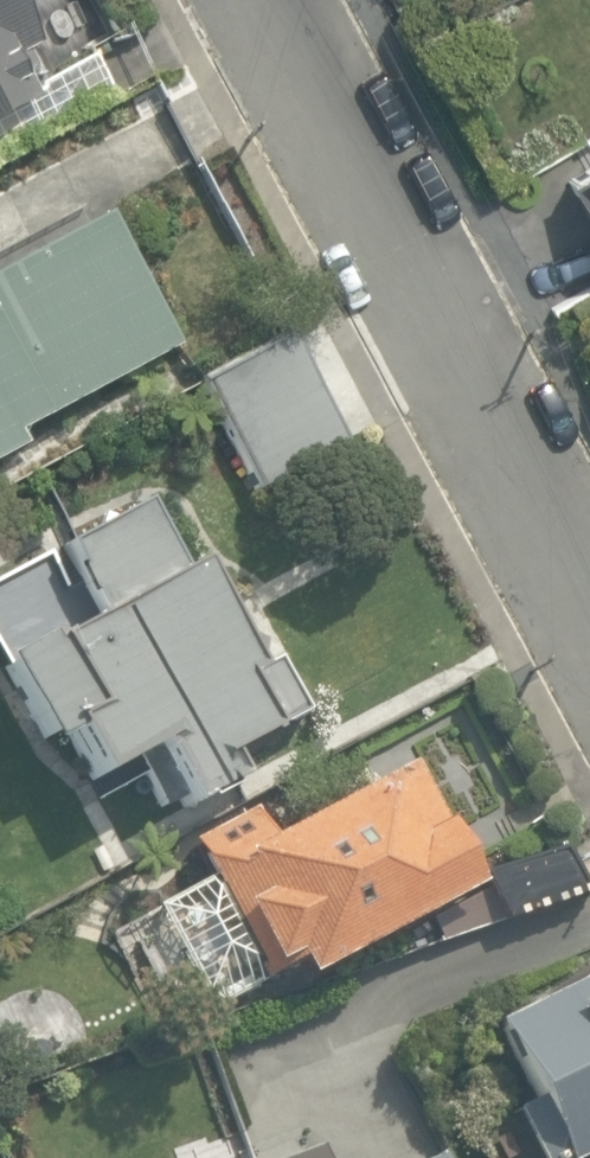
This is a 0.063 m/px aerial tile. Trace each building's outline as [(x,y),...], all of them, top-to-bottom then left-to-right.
[(13,0),(0,0),(0,160),(117,98),(94,56),(45,82),(29,52),(39,47),(13,0)] [(589,228),(589,172),(567,183),(589,228)] [(21,448),(13,434),(180,344),(108,211),(0,269),(0,459),(21,448)] [(198,381),(255,489),(343,442),(287,335),(198,381)] [(156,805),(178,793),(184,803),(231,777),(219,755),(268,729),(267,724),(303,704),(279,658),(251,668),(195,562),(192,556),(176,564),(142,501),(65,542),(99,605),(0,658),(0,664),(42,744),(69,730),(92,774),(152,742),(165,767),(143,779),(156,805)] [(205,885),(257,985),(293,966),(300,980),(475,889),(410,764),(391,774),(392,775),(237,855),(242,865),(205,885)] [(481,876),(502,919),(587,892),(562,851),(481,876)] [(530,1157),(584,1157),(589,1155),(589,978),(490,1026),(530,1101),(507,1112),(530,1157)]
